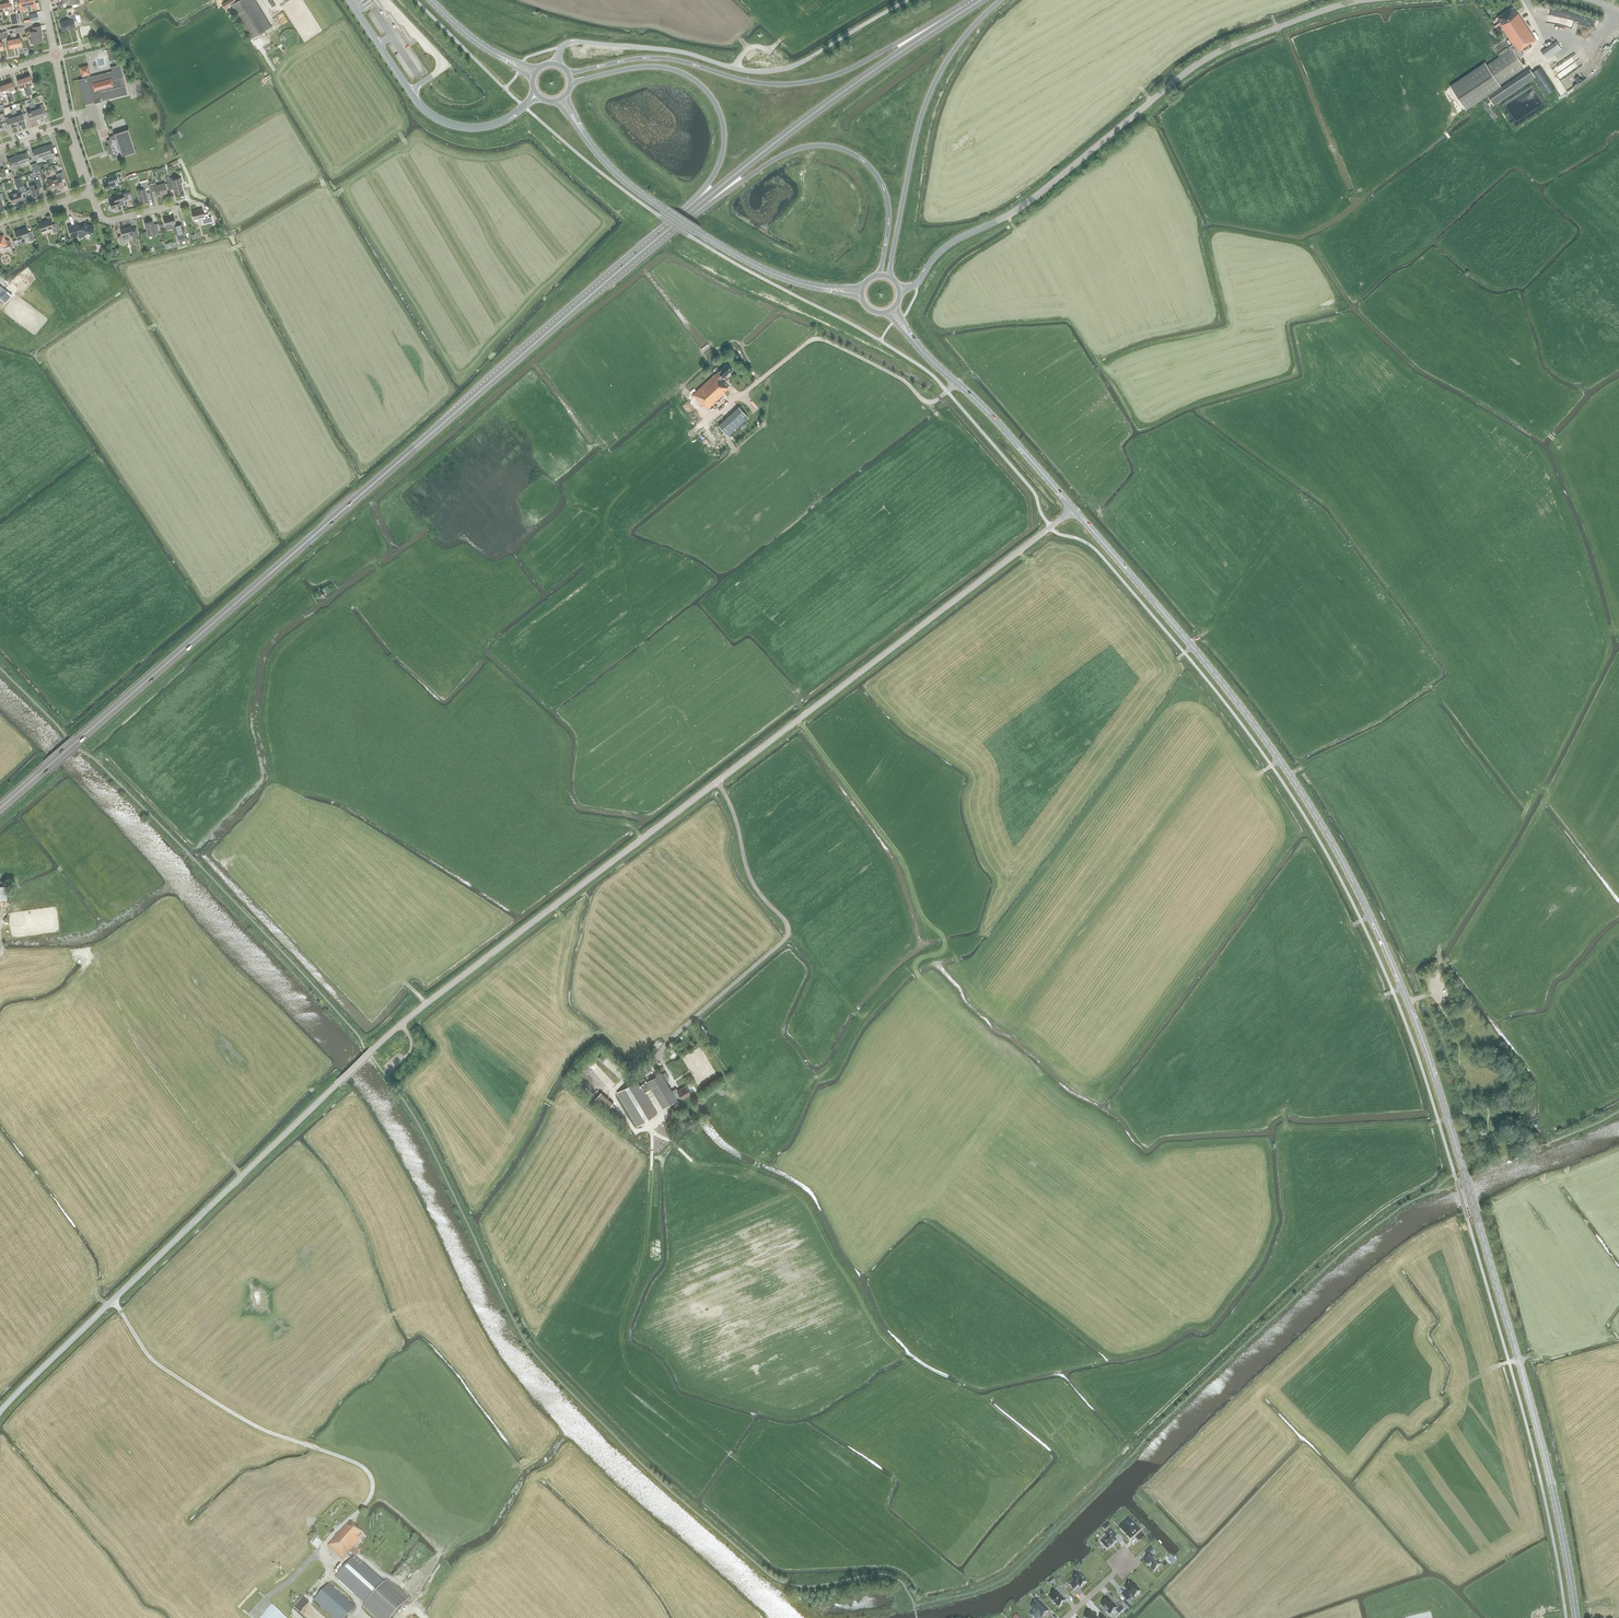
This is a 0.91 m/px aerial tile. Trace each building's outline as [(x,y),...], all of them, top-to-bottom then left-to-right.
[(27,5),(26,0),(19,0),(19,2),(18,3),(20,11),(24,10),(23,5),(27,5)] [(27,5),(31,4),(32,9),(36,8),(34,0),(26,0),(27,5)] [(235,0),(229,0),(222,4),(224,8),(236,1),(235,0)] [(240,0),(231,5),(252,39),(271,27),(255,0),(240,0)] [(9,2),(2,4),(4,10),(8,9),(9,13),(12,12),(11,6),(10,6),(9,2)] [(1552,6),(1550,12),(1569,18),(1571,11),(1552,6)] [(1485,63),(1450,87),(1465,108),(1486,94),(1493,105),(1534,78),(1528,69),(1501,87),(1500,84),(1524,67),(1518,58),(1523,54),(1521,51),(1527,46),(1531,44),(1531,43),(1535,40),(1518,14),(1517,14),(1513,7),(1497,17),(1502,25),(1501,25),(1513,44),(1508,47),(1509,48),(1498,55),(1499,57),(1487,65),(1485,63)] [(29,14),(30,21),(38,20),(37,13),(29,14)] [(70,19),(60,22),(62,30),(70,28),(70,29),(75,28),(73,21),(76,20),(74,14),(69,15),(70,19)] [(42,33),(40,26),(33,27),(34,31),(30,32),(32,39),(29,39),(30,43),(32,43),(33,44),(42,42),(41,33),(42,33)] [(12,29),(13,33),(13,37),(14,39),(15,47),(22,46),(20,38),(16,38),(15,33),(19,32),(18,27),(12,29)] [(13,33),(10,33),(11,39),(7,40),(9,48),(15,47),(14,39),(13,37),(13,33)] [(1556,41),(1541,52),(1546,59),(1561,49),(1556,41)] [(109,61),(118,59),(115,48),(106,50),(109,61)] [(1555,63),(1563,59),(1560,54),(1552,58),(1555,63)] [(1561,76),(1570,72),(1564,63),(1556,67),(1561,76)] [(83,79),(78,80),(85,105),(94,102),(93,100),(101,98),(102,100),(127,94),(124,85),(123,86),(123,83),(124,83),(120,65),(111,67),(112,72),(109,73),(109,72),(90,77),(89,74),(90,74),(88,65),(79,67),(81,76),(82,76),(83,79)] [(1541,67),(1531,73),(1546,95),(1555,89),(1541,67)] [(1572,75),(1563,81),(1568,88),(1577,82),(1572,75)] [(29,76),(23,78),(29,95),(32,94),(29,85),(32,83),(29,76)] [(29,95),(23,78),(17,80),(20,88),(23,86),(28,99),(30,98),(29,95)] [(9,95),(12,101),(14,100),(12,94),(11,91),(14,90),(12,82),(6,84),(8,92),(9,95)] [(6,84),(0,86),(0,88),(2,94),(8,92),(6,84)] [(1561,96),(1568,92),(1565,86),(1558,89),(1561,96)] [(36,109),(34,101),(32,97),(30,98),(31,102),(37,119),(43,117),(42,114),(46,112),(43,104),(40,105),(40,108),(36,109)] [(30,121),(37,119),(31,102),(29,103),(31,111),(27,112),(30,121)] [(17,112),(14,113),(15,116),(18,125),(25,123),(22,114),(18,115),(17,112)] [(14,113),(12,114),(11,114),(12,117),(8,118),(11,127),(18,125),(15,116),(14,113)] [(110,150),(112,157),(121,154),(122,156),(135,152),(127,129),(114,134),(115,135),(109,137),(109,138),(110,138),(110,139),(107,141),(108,145),(106,146),(107,151),(110,150)] [(42,147),(46,158),(48,158),(48,155),(54,152),(52,147),(52,146),(52,144),(45,146),(42,147)] [(43,159),(46,158),(42,147),(38,148),(39,148),(32,151),(33,153),(35,159),(42,156),(43,159)] [(17,155),(20,164),(20,166),(23,165),(22,163),(29,161),(27,155),(28,155),(27,152),(20,155),(20,154),(17,155)] [(20,164),(17,155),(14,156),(14,157),(7,159),(8,162),(8,161),(10,167),(15,166),(16,169),(19,168),(18,165),(20,164)] [(65,178),(62,172),(56,174),(57,177),(48,180),(50,189),(63,185),(61,180),(65,178)] [(38,174),(31,177),(30,178),(33,185),(29,186),(32,196),(36,195),(40,194),(36,185),(41,184),(38,174)] [(113,180),(117,179),(116,175),(108,177),(109,181),(103,183),(105,190),(115,187),(113,180)] [(9,195),(12,203),(18,201),(22,200),(20,194),(26,192),(21,177),(15,179),(19,192),(9,195)] [(171,178),(167,179),(170,190),(174,189),(174,192),(182,190),(180,182),(182,182),(181,177),(172,179),(171,178)] [(149,188),(147,180),(140,182),(142,189),(137,190),(139,201),(147,199),(145,189),(149,188)] [(156,185),(155,183),(149,184),(151,192),(155,191),(156,197),(167,194),(165,183),(156,185)] [(128,198),(126,192),(112,197),(113,200),(109,201),(111,209),(120,206),(120,205),(123,204),(124,203),(123,200),(128,198)] [(204,215),(202,208),(192,211),(194,219),(201,217),(203,224),(210,222),(214,221),(213,217),(209,218),(207,214),(204,215)] [(176,226),(175,223),(174,216),(163,218),(165,225),(166,230),(173,228),(172,227),(176,226)] [(53,224),(51,219),(38,223),(41,232),(52,228),(54,233),(59,231),(56,223),(53,224)] [(155,234),(159,233),(157,223),(153,224),(152,222),(145,224),(148,235),(155,233),(155,234)] [(78,226),(77,224),(68,227),(71,237),(78,235),(78,236),(81,238),(83,236),(84,235),(91,237),(93,227),(84,224),(83,226),(78,226)] [(181,224),(176,225),(178,234),(177,235),(178,240),(184,239),(181,224)] [(132,229),(131,226),(120,229),(123,240),(128,239),(127,235),(133,234),(134,238),(138,237),(136,228),(132,229)] [(28,233),(26,227),(14,231),(17,240),(29,236),(30,241),(34,239),(31,231),(28,233)] [(3,235),(0,236),(0,247),(3,246),(5,250),(5,251),(12,249),(9,241),(5,242),(3,235)] [(1,297),(2,298),(0,299),(0,300),(4,304),(11,295),(10,294),(4,289),(0,294),(0,296),(1,297)] [(721,380),(732,370),(726,364),(716,374),(715,373),(692,394),(702,405),(703,404),(707,408),(729,388),(721,380)] [(718,425),(728,436),(748,418),(738,407),(718,425)] [(683,1099),(691,1094),(686,1086),(678,1091),(676,1088),(672,1091),(661,1073),(647,1081),(640,1086),(637,1081),(617,1093),(638,1126),(657,1114),(644,1092),(651,1088),(663,1108),(677,1100),(676,1098),(681,1096),(683,1099)] [(601,1092),(595,1099),(607,1109),(613,1103),(601,1092)] [(1129,1519),(1120,1527),(1131,1539),(1140,1530),(1129,1519)] [(359,1554),(360,1552),(354,1547),(359,1542),(358,1541),(364,1535),(350,1522),(328,1546),(343,1559),(350,1551),(355,1555),(336,1576),(366,1604),(363,1607),(375,1617),(392,1617),(409,1599),(388,1580),(385,1583),(359,1560),(362,1557),(359,1554)] [(1117,1540),(1114,1538),(1117,1535),(1111,1529),(1105,1535),(1107,1536),(1101,1542),(1108,1549),(1117,1540)] [(317,1548),(323,1541),(317,1535),(310,1542),(317,1548)] [(1147,1565),(1150,1568),(1154,1571),(1161,1565),(1151,1555),(1150,1554),(1153,1551),(1150,1548),(1145,1553),(1149,1557),(1144,1561),(1148,1565),(1147,1565)] [(1073,1580),(1069,1584),(1074,1590),(1078,1585),(1080,1587),(1086,1582),(1083,1579),(1084,1578),(1081,1575),(1080,1575),(1079,1574),(1073,1579),(1073,1580)] [(1128,1590),(1123,1595),(1128,1600),(1133,1596),(1134,1597),(1140,1591),(1132,1583),(1126,1588),(1128,1590)] [(355,1607),(329,1584),(314,1600),(334,1617),(346,1617),(355,1607)] [(1056,1603),(1059,1607),(1065,1601),(1063,1599),(1067,1595),(1058,1587),(1055,1590),(1057,1592),(1050,1598),(1052,1600),(1051,1601),(1055,1604),(1056,1603)] [(1108,1599),(1102,1605),(1110,1614),(1115,1610),(1119,1615),(1125,1609),(1119,1603),(1116,1607),(1108,1599)] [(1034,1617),(1038,1617),(1040,1616),(1042,1617),(1048,1611),(1040,1602),(1038,1600),(1031,1606),(1034,1610),(1030,1614),(1034,1617)]
